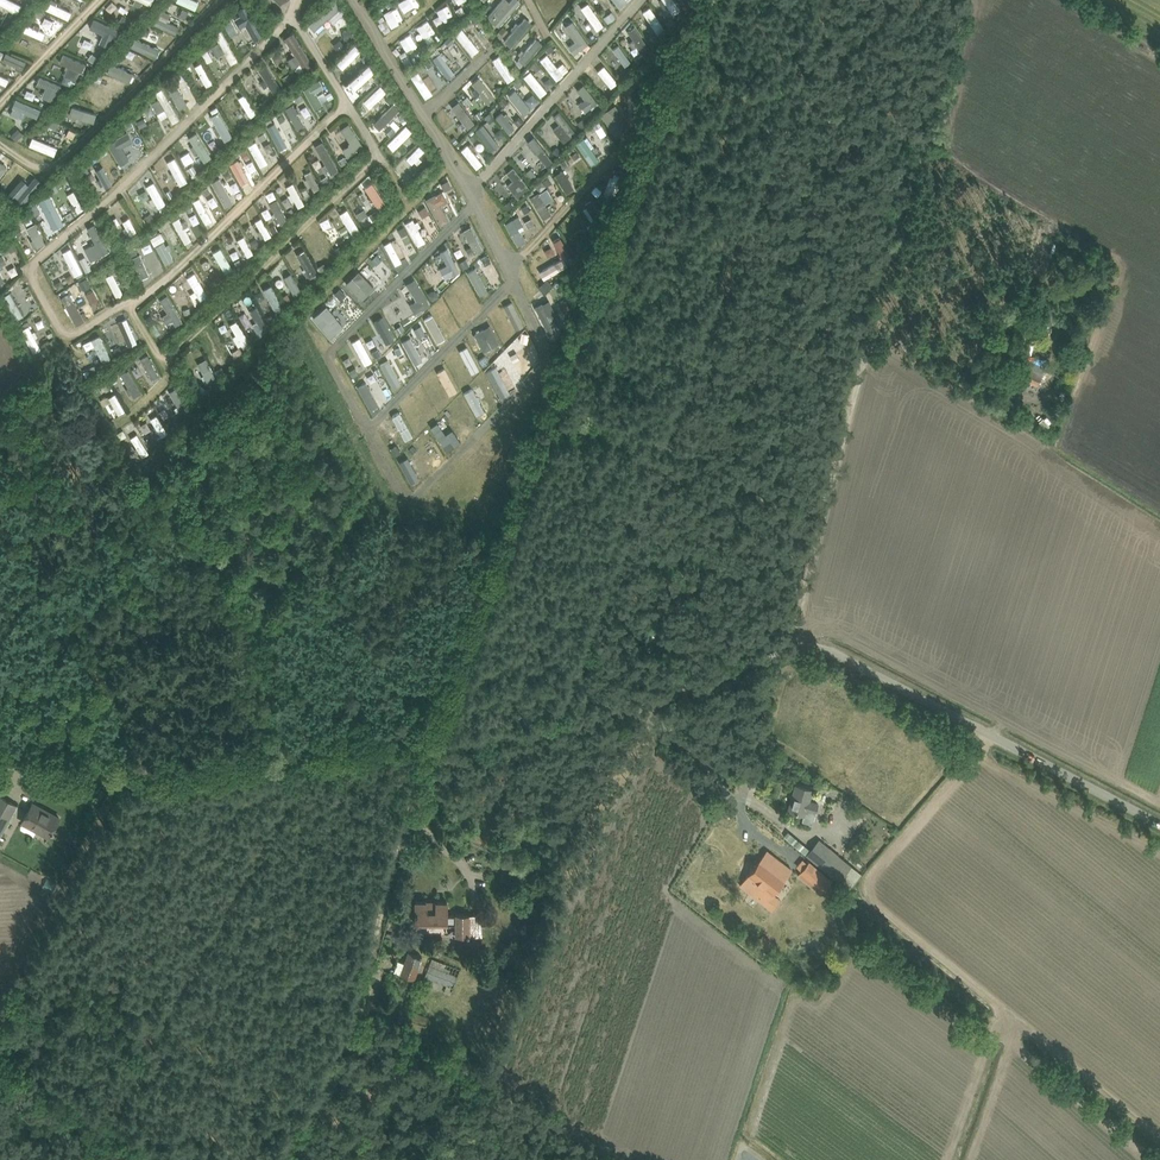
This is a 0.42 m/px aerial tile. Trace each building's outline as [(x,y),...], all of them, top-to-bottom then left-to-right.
[(0,1),(0,5),(23,14),(27,6),(12,0),(0,0),(0,1)] [(181,3),(200,11),(203,2),(197,0),(182,0),(181,3)] [(491,19),(502,28),(524,2),(522,0),(507,0),(491,19)] [(624,10),(635,0),(616,0),(624,10)] [(679,17),(686,10),(676,0),(662,0),(679,17)] [(53,3),(49,10),(73,22),(77,14),(53,3)] [(599,32),(607,28),(594,4),(586,8),(599,32)] [(245,17),(238,21),(250,46),(268,38),(253,5),(242,10),(245,17)] [(460,25),(456,18),(458,17),(452,6),(441,12),(450,30),(460,25)] [(654,8),(647,13),(661,33),(668,28),(654,8)] [(611,25),(619,19),(615,13),(607,18),(611,25)] [(529,18),(508,40),(515,47),(537,25),(529,18)] [(161,19),(159,26),(182,34),(184,27),(161,19)] [(59,30),(60,21),(49,20),(48,30),(59,30)] [(579,43),(571,48),(578,58),(594,47),(577,22),(568,28),(579,43)] [(121,38),(124,31),(104,23),(101,30),(121,38)] [(47,41),(50,34),(33,27),(30,33),(47,41)] [(479,52),(486,49),(476,27),(469,30),(479,52)] [(639,27),(631,32),(637,41),(634,43),(643,57),(654,50),(639,27)] [(340,29),(340,46),(346,46),(346,38),(352,38),(352,29),(340,29)] [(309,74),(319,68),(299,34),(289,40),(302,62),(309,74)] [(539,39),(521,61),(529,67),(547,45),(539,39)] [(102,54),(105,47),(92,41),(88,48),(102,54)] [(359,46),(341,65),(347,71),(366,52),(359,46)] [(624,46),(616,50),(629,71),(636,66),(624,46)] [(7,63),(27,71),(31,63),(11,54),(7,63)] [(69,78),(87,82),(91,62),(66,57),(64,65),(72,66),(69,78)] [(560,81),(567,75),(553,58),(546,64),(560,81)] [(507,60),(500,64),(512,82),(519,77),(507,60)] [(138,82),(142,72),(121,62),(116,73),(138,82)] [(206,64),(199,68),(210,89),(218,86),(206,64)] [(598,70),(614,89),(621,83),(605,64),(598,70)] [(277,95),(286,90),(271,65),(262,70),(277,95)] [(363,96),(377,83),(373,79),(380,73),(373,66),(353,85),(363,96)] [(544,99),(551,93),(535,72),(527,78),(544,99)] [(14,81),(0,75),(0,88),(1,88),(2,84),(11,88),(14,81)] [(293,75),(285,79),(289,87),(297,83),(293,75)] [(41,85),(50,89),(46,98),(59,103),(66,87),(44,78),(41,85)] [(552,91),(558,86),(554,80),(548,84),(552,91)] [(324,81),(308,90),(318,110),(327,105),(320,93),(328,89),(324,81)] [(194,105),(202,100),(191,85),(184,90),(194,105)] [(387,85),(367,103),(374,110),(393,92),(387,85)] [(587,86),(580,92),(587,101),(583,104),(592,116),(603,107),(587,86)] [(168,89),(159,93),(163,101),(156,104),(163,118),(162,119),(167,130),(184,122),(168,89)] [(475,91),(465,98),(480,120),(490,113),(475,91)] [(512,97),(527,118),(536,112),(521,91),(512,97)] [(242,99),(253,120),(260,116),(250,95),(242,99)] [(640,118),(630,95),(621,99),(632,122),(640,118)] [(503,114),(510,105),(505,101),(498,109),(503,114)] [(383,139),(395,126),(399,130),(412,117),(398,103),(373,129),(383,139)] [(292,122),(296,120),(300,130),(308,128),(300,105),(287,110),(292,122)] [(78,106),(74,115),(97,125),(101,117),(78,106)] [(453,111),(461,135),(469,132),(461,108),(453,111)] [(507,112),(498,120),(512,135),(521,127),(507,112)] [(282,125),(289,121),(285,114),(278,118),(282,125)] [(475,129),(481,125),(476,118),(470,122),(475,129)] [(613,118),(607,121),(618,140),(624,137),(613,118)] [(149,119),(142,122),(145,130),(151,127),(149,119)] [(283,153),(292,148),(279,124),(271,128),(283,153)] [(355,146),(347,151),(352,159),(368,149),(353,125),(345,130),(355,146)] [(479,131),(495,153),(503,147),(487,125),(479,131)] [(410,127),(391,146),(398,152),(417,133),(410,127)] [(603,159),(611,154),(594,129),(586,135),(603,159)] [(219,133),(212,136),(218,153),(225,150),(219,133)] [(142,134),(135,137),(143,156),(150,153),(142,134)] [(32,139),(30,148),(49,154),(52,146),(32,139)] [(533,145),(549,166),(557,161),(541,139),(533,145)] [(252,147),(267,174),(275,170),(261,143),(252,147)] [(317,148),(334,179),(344,174),(327,143),(317,148)] [(410,161),(416,166),(429,152),(423,146),(410,161)] [(479,171),(486,167),(472,146),(465,151),(479,171)] [(123,175),(132,171),(122,147),(113,150),(123,175)] [(255,181),(263,178),(250,148),(242,152),(255,181)] [(271,157),(279,164),(284,159),(276,152),(271,157)] [(575,158),(584,176),(591,172),(581,154),(575,158)] [(9,182),(19,166),(9,159),(0,174),(0,177),(9,182)] [(245,188),(254,184),(243,161),(234,165),(245,188)] [(406,163),(399,171),(405,177),(413,169),(406,163)] [(562,166),(555,169),(567,195),(574,192),(562,166)] [(522,200),(534,189),(516,168),(504,179),(522,200)] [(99,173),(110,192),(117,188),(107,169),(99,173)] [(233,183),(237,181),(231,171),(224,175),(234,196),(238,194),(233,183)] [(315,172),(308,176),(318,194),(325,190),(315,172)] [(25,191),(36,180),(30,174),(19,185),(25,191)] [(404,182),(409,186),(415,179),(410,175),(404,182)] [(619,198),(625,180),(618,178),(612,196),(619,198)] [(216,184),(229,209),(237,205),(224,180),(216,184)] [(298,185),(291,188),(302,211),(309,207),(298,185)] [(384,211),(391,208),(379,186),(372,189),(384,211)] [(549,187),(533,200),(549,221),(555,216),(548,206),(558,198),(549,187)] [(211,210),(221,206),(213,188),(204,192),(211,210)] [(78,193),(71,196),(82,215),(89,211),(78,193)] [(151,222),(159,217),(146,195),(138,199),(151,222)] [(210,226),(216,223),(204,199),(197,203),(210,226)] [(48,222),(45,211),(49,210),(47,200),(35,203),(40,224),(48,222)] [(282,201),(274,204),(284,228),(292,225),(282,201)] [(584,209),(597,229),(608,222),(595,201),(584,209)] [(44,226),(49,238),(69,230),(59,205),(49,209),(54,222),(44,226)] [(354,212),(364,230),(373,226),(363,207),(354,212)] [(34,216),(21,221),(25,230),(37,225),(34,216)] [(343,241),(346,247),(356,243),(344,218),(332,224),(336,232),(332,234),(336,244),(343,241)] [(120,219),(114,223),(118,230),(124,226),(120,219)] [(176,223),(189,246),(196,243),(183,219),(176,223)] [(267,219),(260,222),(268,242),(275,239),(267,219)] [(134,220),(126,224),(133,238),(141,234),(134,220)] [(519,248),(528,245),(518,220),(509,223),(519,248)] [(38,225),(28,231),(40,251),(50,245),(38,225)] [(93,229),(104,260),(113,257),(101,226),(93,229)] [(562,236),(556,240),(566,257),(572,253),(562,236)] [(252,262),(259,259),(249,238),(242,241),(252,262)] [(325,258),(321,260),(324,267),(339,260),(328,238),(318,243),(325,258)] [(0,260),(0,286),(0,287),(9,283),(2,268),(25,258),(20,245),(7,250),(9,256),(0,260)] [(80,247),(73,251),(80,264),(79,264),(83,273),(91,269),(80,247)] [(228,277),(237,272),(226,249),(216,254),(228,277)] [(308,251),(299,258),(315,280),(324,273),(308,251)] [(59,292),(70,287),(60,262),(49,267),(59,292)] [(117,274),(110,277),(121,299),(128,296),(117,274)] [(198,274),(190,280),(205,302),(213,296),(198,274)] [(222,278),(214,285),(218,290),(226,283),(222,278)] [(296,278),(288,282),(297,299),(305,294),(296,278)] [(310,279),(302,283),(306,291),(313,287),(310,279)] [(280,315),(288,312),(276,286),(268,290),(280,315)] [(74,294),(65,300),(80,326),(90,321),(74,294)] [(170,315),(175,330),(185,326),(175,295),(165,299),(170,315)] [(17,315),(25,312),(21,302),(13,305),(17,315)] [(251,313),(263,334),(271,329),(260,308),(251,313)] [(131,319),(121,323),(130,348),(140,344),(131,319)] [(245,350),(254,345),(242,321),(234,325),(239,336),(238,337),(245,350)] [(48,351),(34,326),(25,331),(39,356),(48,351)] [(95,340),(106,364),(115,360),(104,336),(95,340)] [(226,342),(219,346),(229,367),(236,363),(226,342)] [(156,382),(164,378),(151,355),(144,359),(156,382)] [(200,365),(210,383),(220,378),(210,359),(200,365)] [(1029,366),(1029,367),(1020,364),(1019,369),(1027,372),(1024,379),(1038,384),(1043,371),(1029,366)] [(124,374),(137,399),(145,395),(132,370),(124,374)] [(173,392),(185,417),(194,413),(182,388),(173,392)] [(120,394),(111,398),(119,417),(129,412),(120,394)] [(161,416),(154,420),(166,440),(173,437),(161,416)] [(142,435),(132,439),(142,460),(151,456),(142,435)] [(157,440),(151,447),(158,452),(163,446),(157,440)] [(62,732),(67,718),(59,715),(53,729),(62,732)] [(788,810),(799,813),(803,814),(801,820),(812,823),(813,817),(814,817),(818,803),(809,801),(812,790),(796,785),(788,810)] [(11,816),(17,805),(0,796),(0,836),(11,816)] [(49,836),(54,828),(59,817),(50,812),(49,814),(31,804),(26,815),(22,821),(49,836)] [(886,846),(892,832),(885,828),(878,842),(886,846)] [(851,865),(819,839),(818,838),(806,854),(838,881),(851,865)] [(791,869),(777,858),(767,850),(740,885),(772,910),(780,899),(772,893),(791,869)] [(809,861),(800,872),(814,884),(819,878),(827,886),(832,880),(824,873),(822,871),(809,861)] [(448,901),(427,901),(415,901),(415,924),(447,924),(447,923),(456,923),(456,934),(483,934),(483,915),(455,915),(455,916),(448,916),(448,901)] [(763,936),(758,942),(759,943),(764,947),(765,946),(768,948),(771,944),(768,942),(769,941),(763,936)] [(759,943),(753,951),(761,957),(767,949),(764,947),(759,943)] [(422,956),(419,955),(408,951),(400,974),(414,979),(422,956)] [(450,993),(459,969),(431,958),(422,982),(450,993)]
